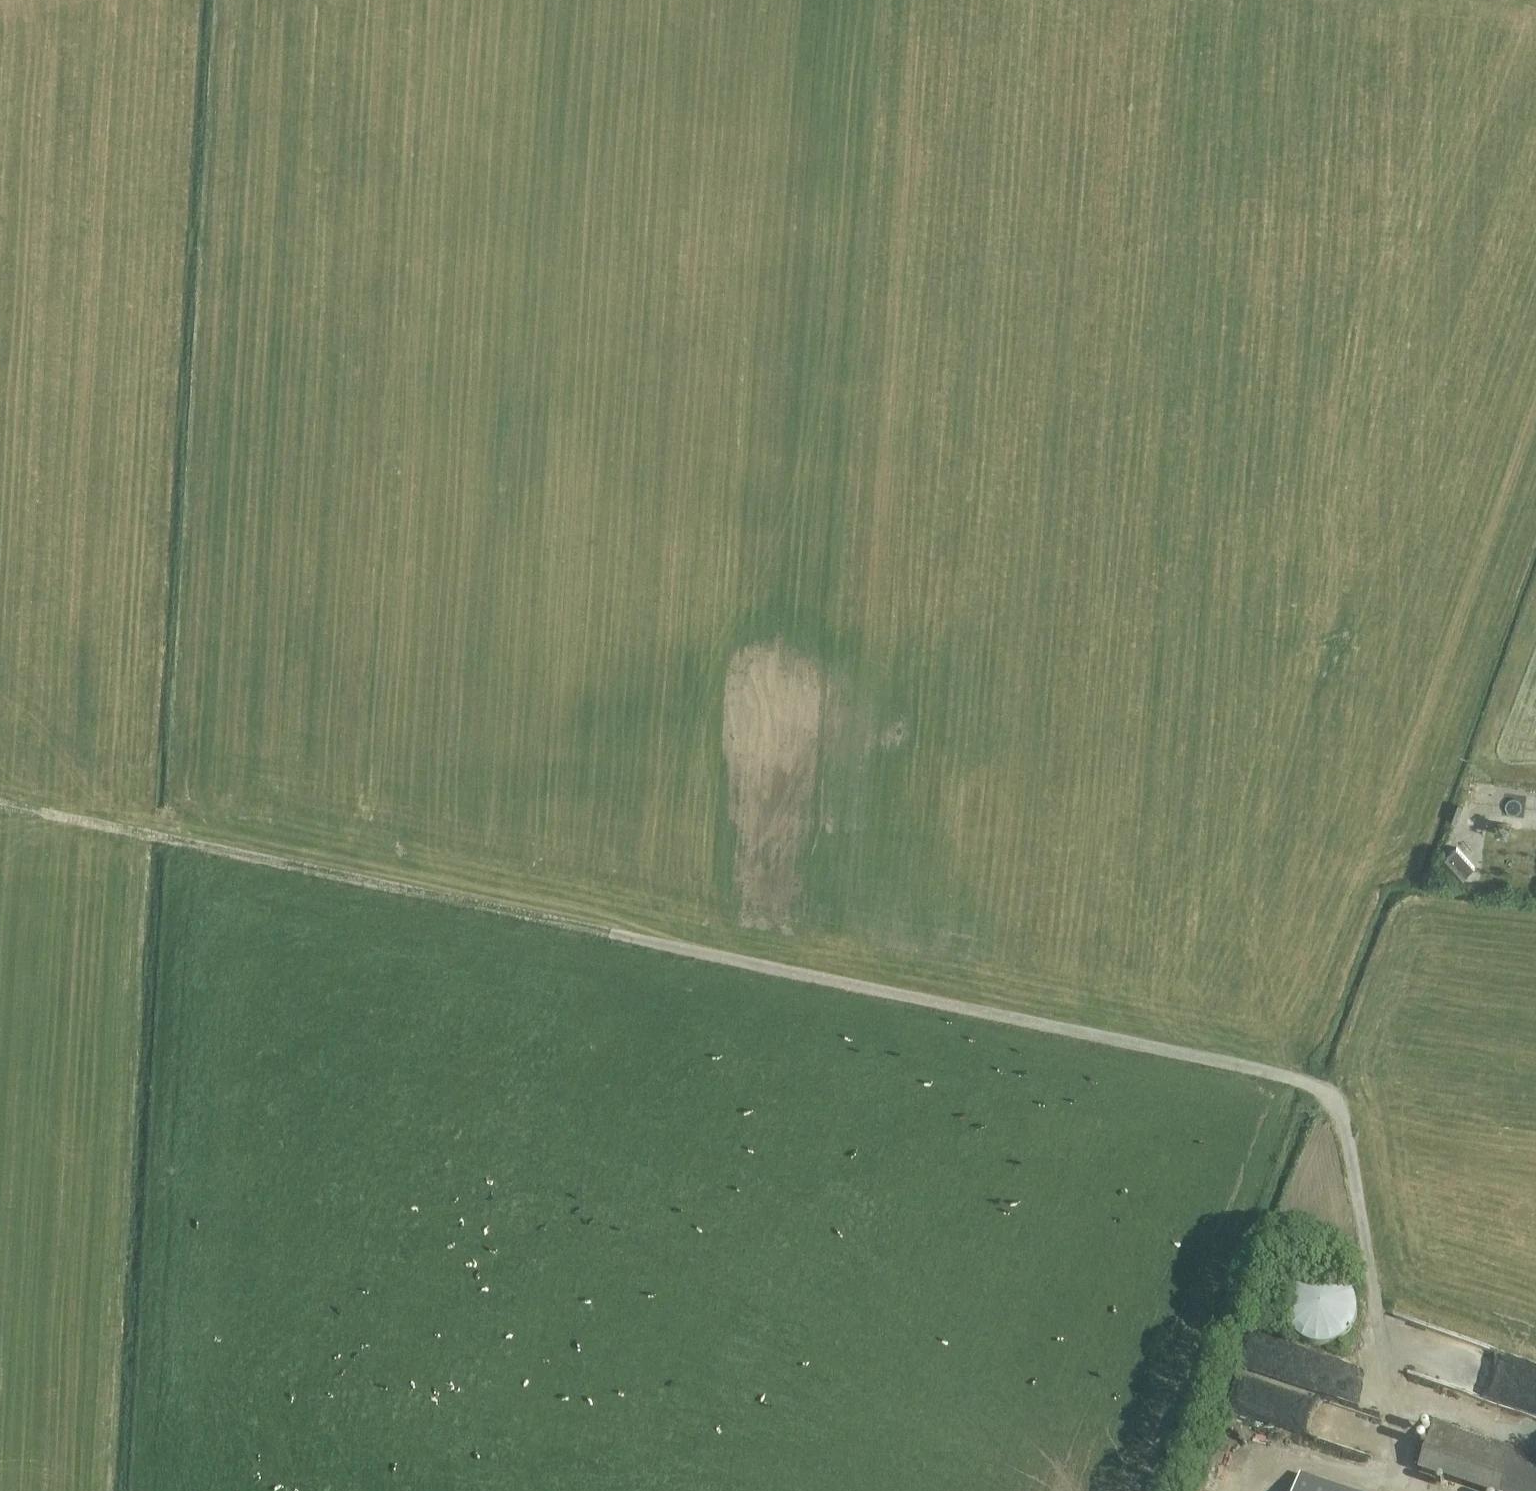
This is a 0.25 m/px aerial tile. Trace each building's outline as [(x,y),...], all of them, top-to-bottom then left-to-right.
[(1457,846),(1442,860),(1460,880),(1475,867),(1457,846)] [(1331,1275),(1322,1274),(1313,1275),(1304,1279),(1296,1285),(1291,1291),(1287,1301),(1286,1316),(1290,1326),(1295,1334),(1300,1339),(1307,1343),(1314,1346),(1323,1346),(1335,1344),(1344,1340),(1351,1332),(1355,1324),(1358,1316),(1357,1306),(1355,1296),(1351,1288),(1341,1279),(1331,1275)] [(1223,1410),(1377,1453),(1388,1416),(1234,1373),(1223,1410)] [(1433,1421),(1417,1468),(1485,1490),(1535,1490),(1535,1457),(1433,1421)] [(1295,1490),(1350,1490),(1300,1474),(1295,1490)]
